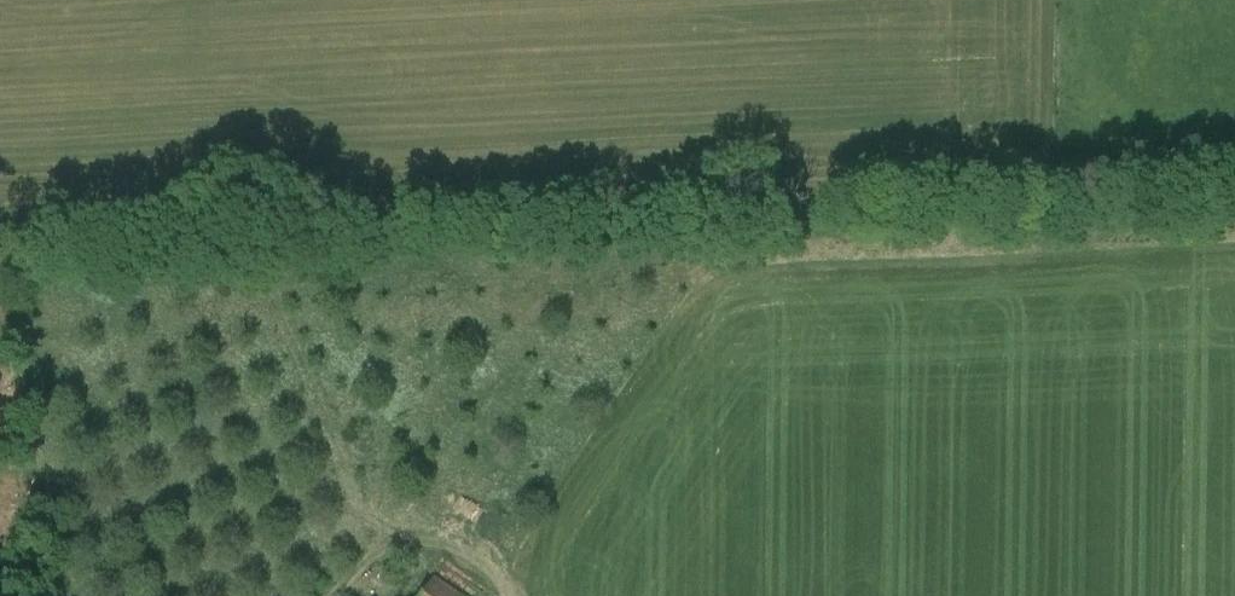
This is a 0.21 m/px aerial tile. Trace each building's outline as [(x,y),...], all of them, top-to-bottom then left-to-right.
[(421,595),(461,595),(435,578),(421,595)]
